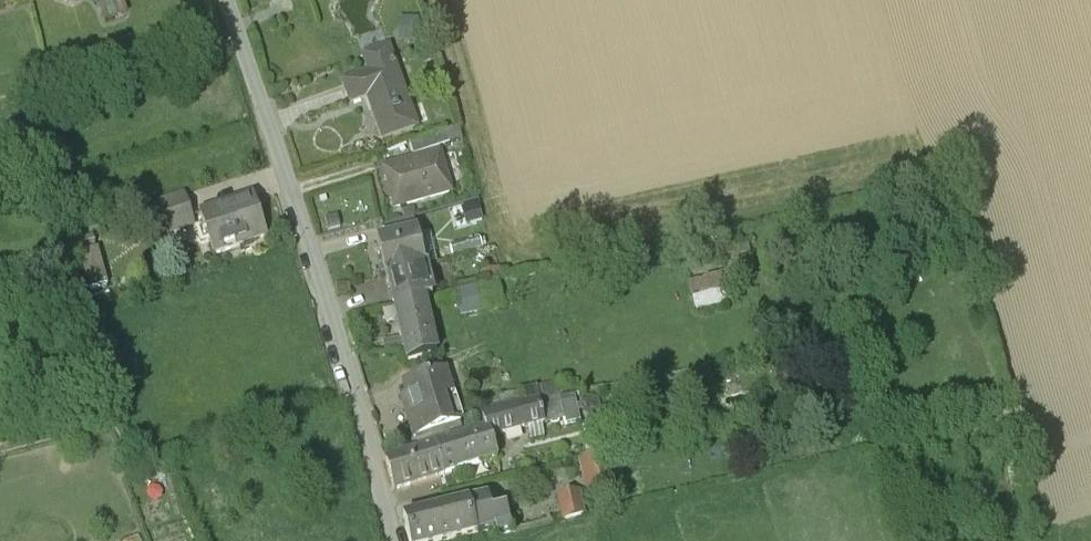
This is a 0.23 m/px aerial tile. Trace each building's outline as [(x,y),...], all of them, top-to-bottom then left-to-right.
[(96,4),(101,19),(128,11),(124,0),(107,0),(96,4)] [(374,106),(389,147),(428,132),(399,54),(370,64),(376,80),(349,90),(357,112),(374,106)] [(417,150),(421,163),(457,151),(452,139),(417,150)] [(393,179),(405,218),(461,201),(449,163),(393,179)] [(156,200),(169,235),(195,226),(183,191),(156,200)] [(252,191),(198,209),(213,254),(268,236),(252,191)] [(399,243),(422,237),(419,226),(396,232),(399,243)] [(384,247),(393,282),(431,272),(422,237),(399,243),(384,247)] [(90,287),(108,281),(97,247),(79,253),(90,287)] [(393,282),(402,315),(431,307),(440,305),(431,272),(393,282)] [(730,282),(696,290),(705,317),(735,311),(730,282)] [(463,297),(470,322),(491,317),(484,291),(463,297)] [(416,371),(446,364),(431,307),(402,315),(416,371)] [(433,447),(460,440),(447,393),(452,391),(447,373),(404,385),(410,410),(403,412),(411,440),(430,435),(433,447)] [(502,399),(505,413),(523,409),(523,395),(502,399)] [(505,413),(483,420),(486,432),(490,444),(565,424),(558,400),(523,409),(505,413)] [(612,403),(592,408),(597,427),(617,422),(612,403)] [(442,477),(495,462),(490,444),(486,432),(460,440),(433,447),(442,477)] [(392,491),(442,477),(433,447),(383,460),(392,491)] [(623,463),(590,471),(598,505),(631,496),(623,463)] [(579,491),(556,496),(562,521),(585,515),(579,491)] [(412,529),(415,540),(485,540),(501,537),(502,540),(515,540),(505,505),(412,529)]
